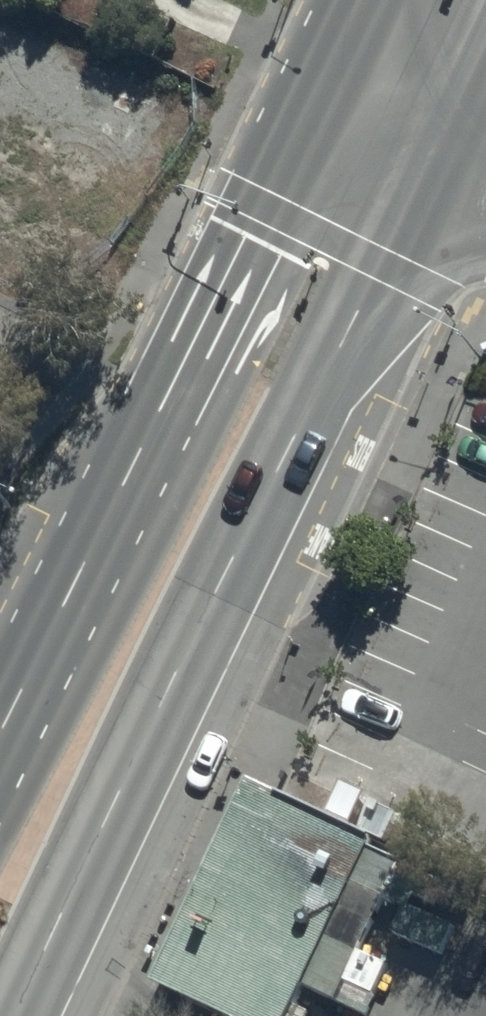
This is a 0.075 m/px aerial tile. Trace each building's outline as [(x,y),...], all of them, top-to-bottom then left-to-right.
[(313,994),(361,1015),(368,1015),(391,967),(359,952),(383,901),(398,908),(386,935),(437,959),(453,926),(411,906),(418,890),(394,879),(397,872),(365,858),(371,847),(247,789),(154,990),(210,1015),(308,1015),(304,1014),(313,994)]
